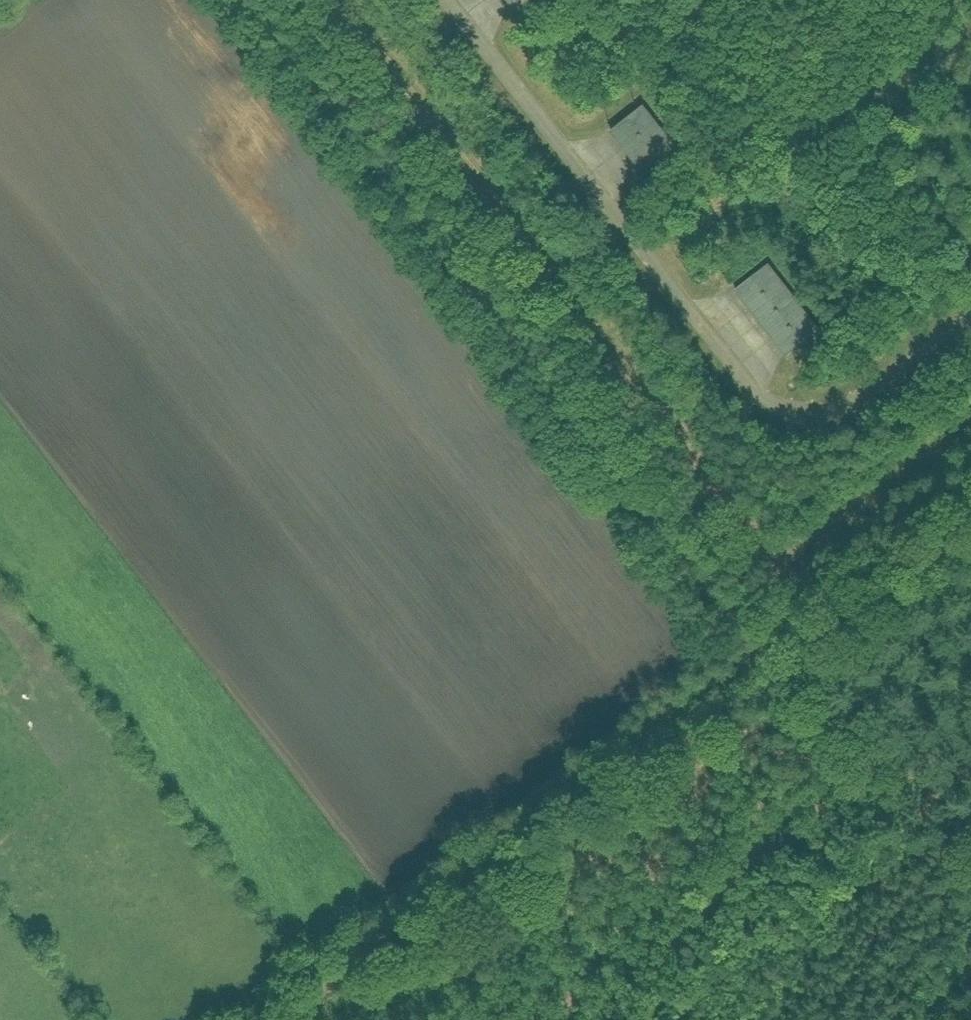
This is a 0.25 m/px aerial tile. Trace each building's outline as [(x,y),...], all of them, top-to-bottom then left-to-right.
[(635,164),(669,137),(642,105),(608,131),(635,164)] [(784,356),(818,329),(767,263),(733,290),(784,356)]
